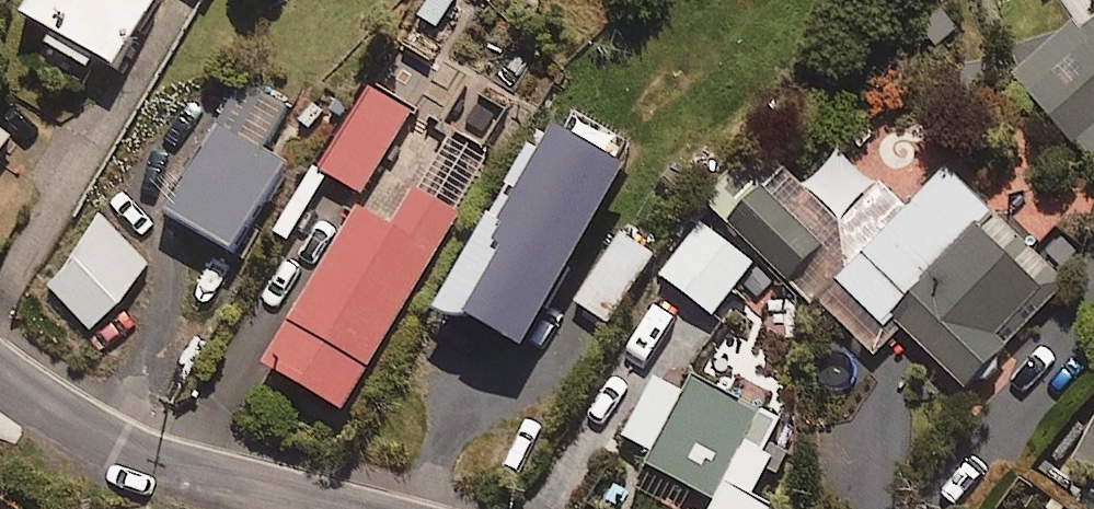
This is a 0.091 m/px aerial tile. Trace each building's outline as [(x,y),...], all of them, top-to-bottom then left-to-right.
[(23,21),(53,39),(47,48),(89,75),(98,60),(117,71),(154,13),(185,33),(206,0),(36,0),(23,21)] [(434,31),(453,0),(423,0),(412,17),(434,31)] [(1093,157),(1093,12),(1087,4),(1013,70),(1092,159),(1093,157)] [(262,149),(289,108),(244,80),(164,205),(231,248),(285,164),(262,149)] [(361,193),(413,107),(372,82),(319,168),(361,193)] [(446,138),(477,156),(504,111),(473,93),(446,138)] [(543,112),(487,210),(430,306),(468,309),(520,339),(623,158),(543,112)] [(946,161),(900,208),(838,148),(803,183),(781,162),(762,182),(740,159),(704,196),(809,298),(814,293),(873,351),(901,323),(963,384),(1066,278),(946,161)] [(341,405),(457,212),(411,184),(386,224),(356,206),(263,359),(341,405)] [(94,326),(150,260),(99,218),(44,284),(94,326)] [(759,295),(775,275),(754,258),(703,218),(660,271),(712,312),(738,279),(759,295)] [(609,321),(652,250),(619,229),(575,300),(609,321)] [(789,447),(769,435),(779,418),(696,371),(683,393),(652,376),(620,434),(651,451),(646,459),(714,497),(707,508),(768,508),(771,503),(750,491),(765,464),(776,470),(789,447)] [(1074,454),(1093,464),(1093,415),(1074,454)]
